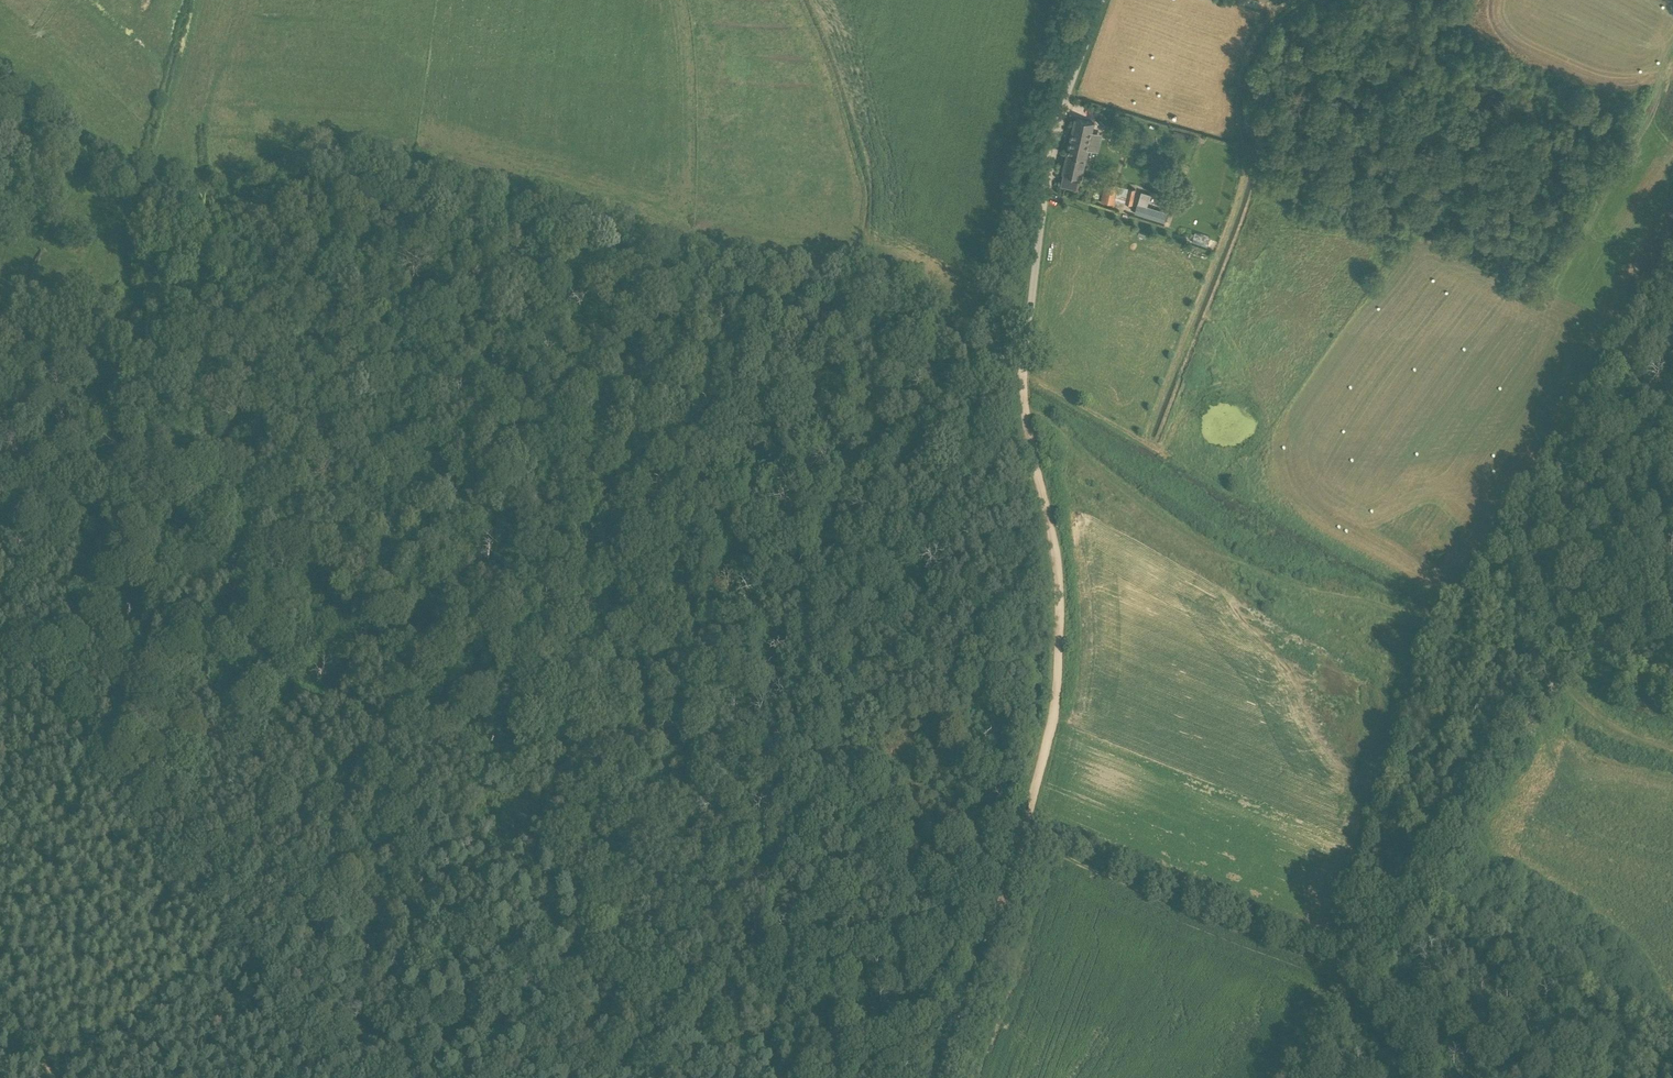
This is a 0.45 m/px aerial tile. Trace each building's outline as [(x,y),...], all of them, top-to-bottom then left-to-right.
[(1094,121),(1077,117),(1061,187),(1078,191),(1094,121)] [(1188,134),(1175,130),(1173,135),(1187,139),(1188,134)] [(1103,200),(1115,203),(1118,185),(1107,182),(1103,200)] [(1129,187),(1126,201),(1132,203),(1133,202),(1136,188),(1135,188),(1129,187)] [(1142,191),(1138,203),(1147,206),(1151,193),(1142,191)] [(1135,211),(1156,218),(1159,209),(1147,206),(1138,203),(1135,211)]
